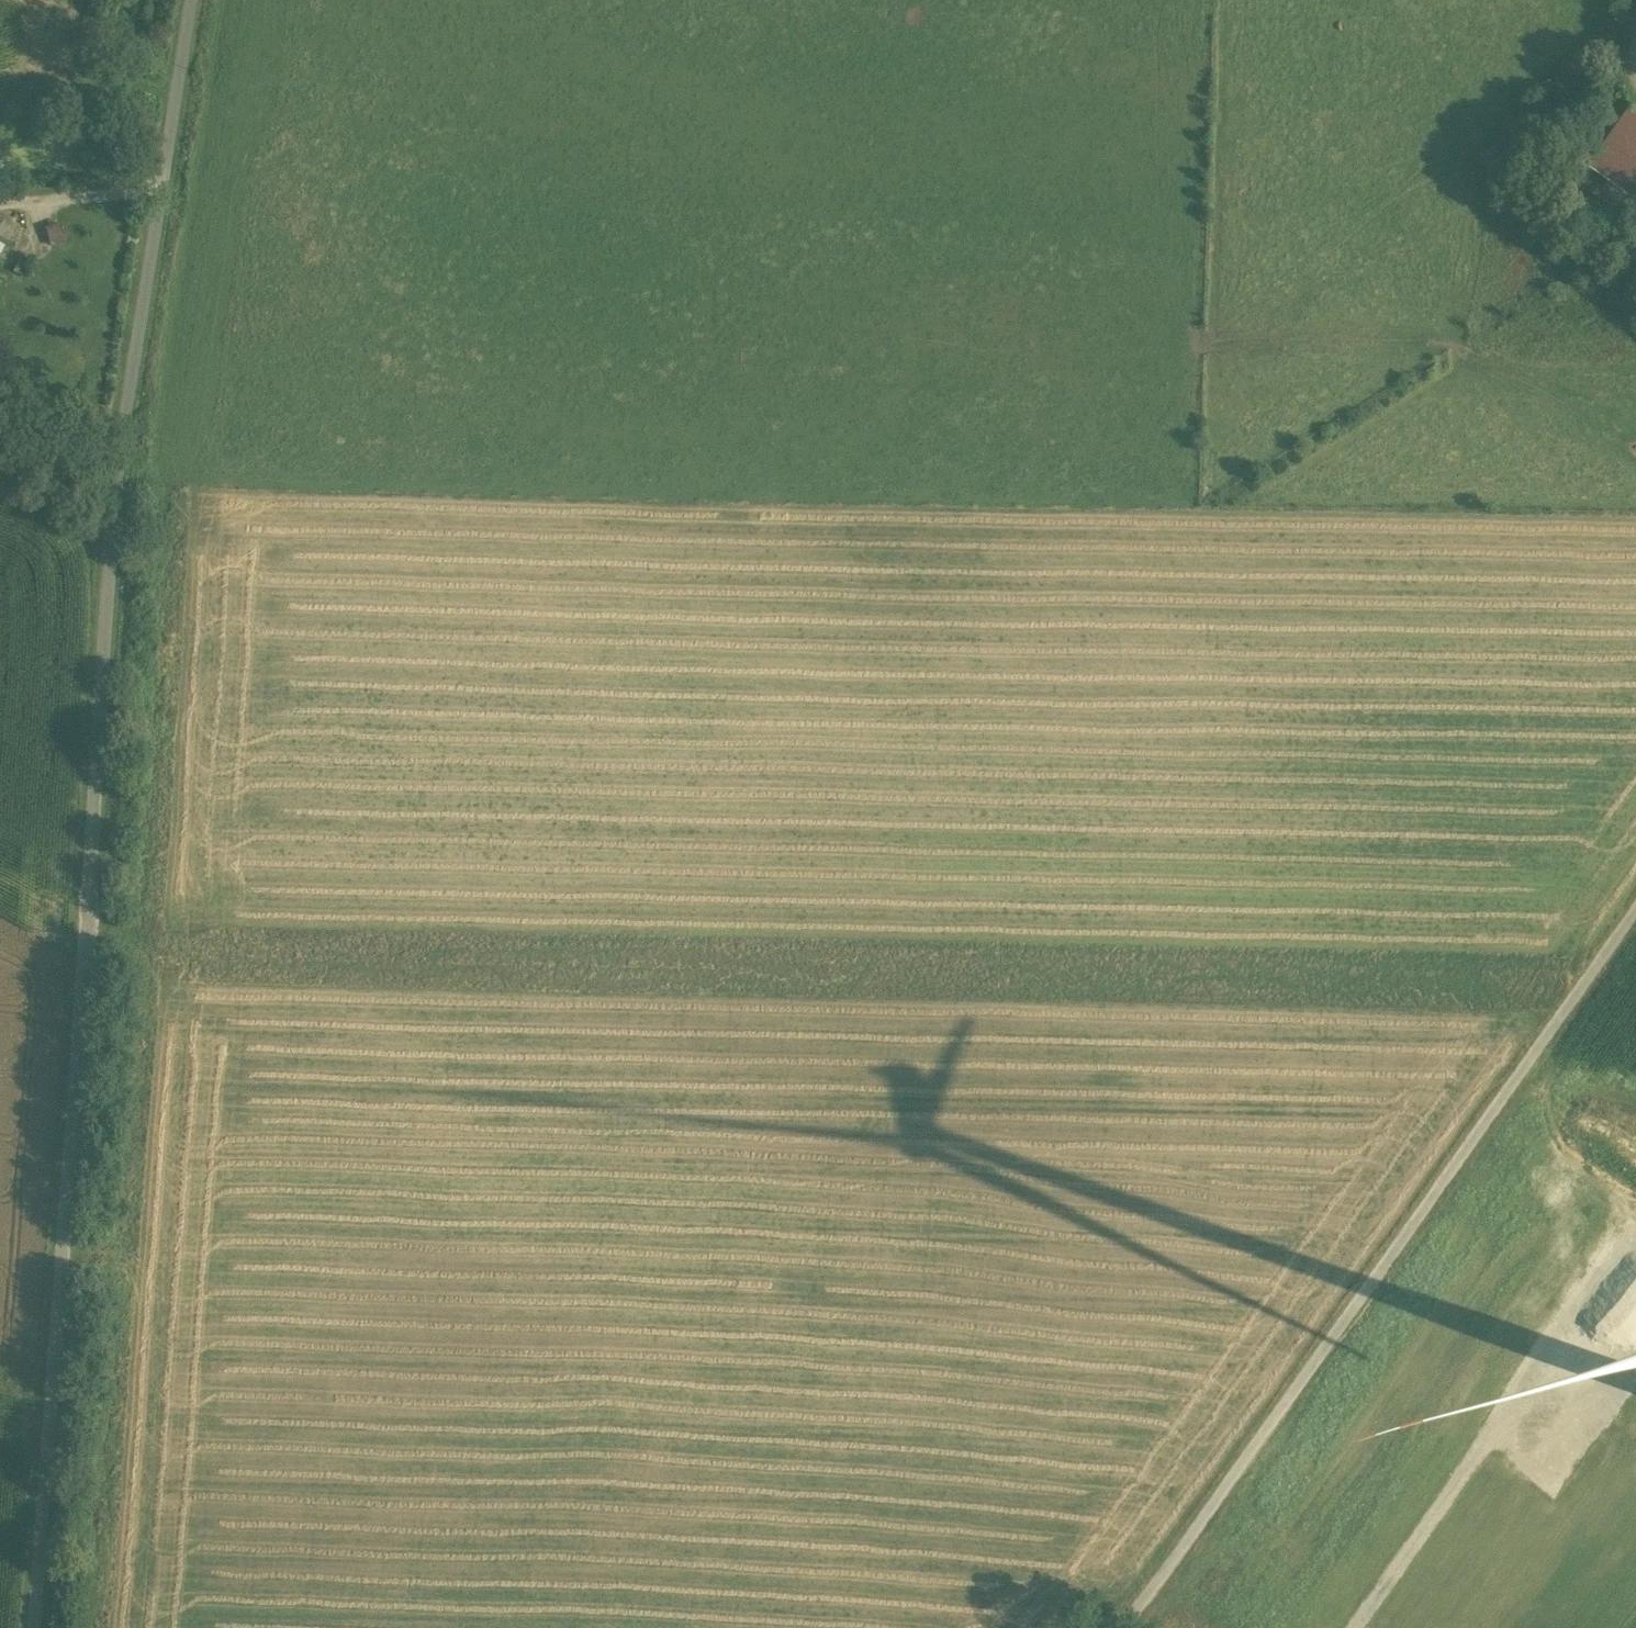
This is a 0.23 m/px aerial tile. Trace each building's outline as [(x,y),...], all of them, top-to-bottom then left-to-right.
[(1577,164),(1627,197),(1635,183),(1635,113),(1620,102),(1577,164)] [(53,222),(59,242),(76,237),(71,217),(53,222)]
